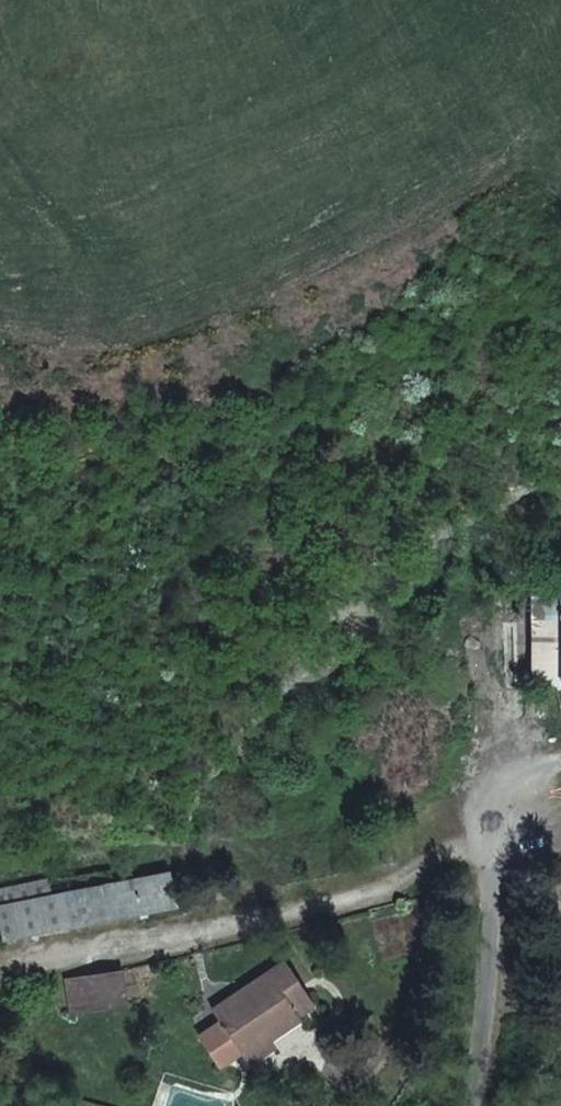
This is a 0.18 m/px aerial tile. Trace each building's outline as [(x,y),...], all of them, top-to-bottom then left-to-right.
[(526,678),(560,677),(560,568),(525,569),(526,678)] [(0,905),(0,923),(3,941),(175,905),(169,872),(0,905)] [(279,962),(211,1016),(242,1057),(295,1016),(288,1007),(305,994),(279,962)] [(117,971),(61,979),(65,1014),(121,1004),(117,971)]
